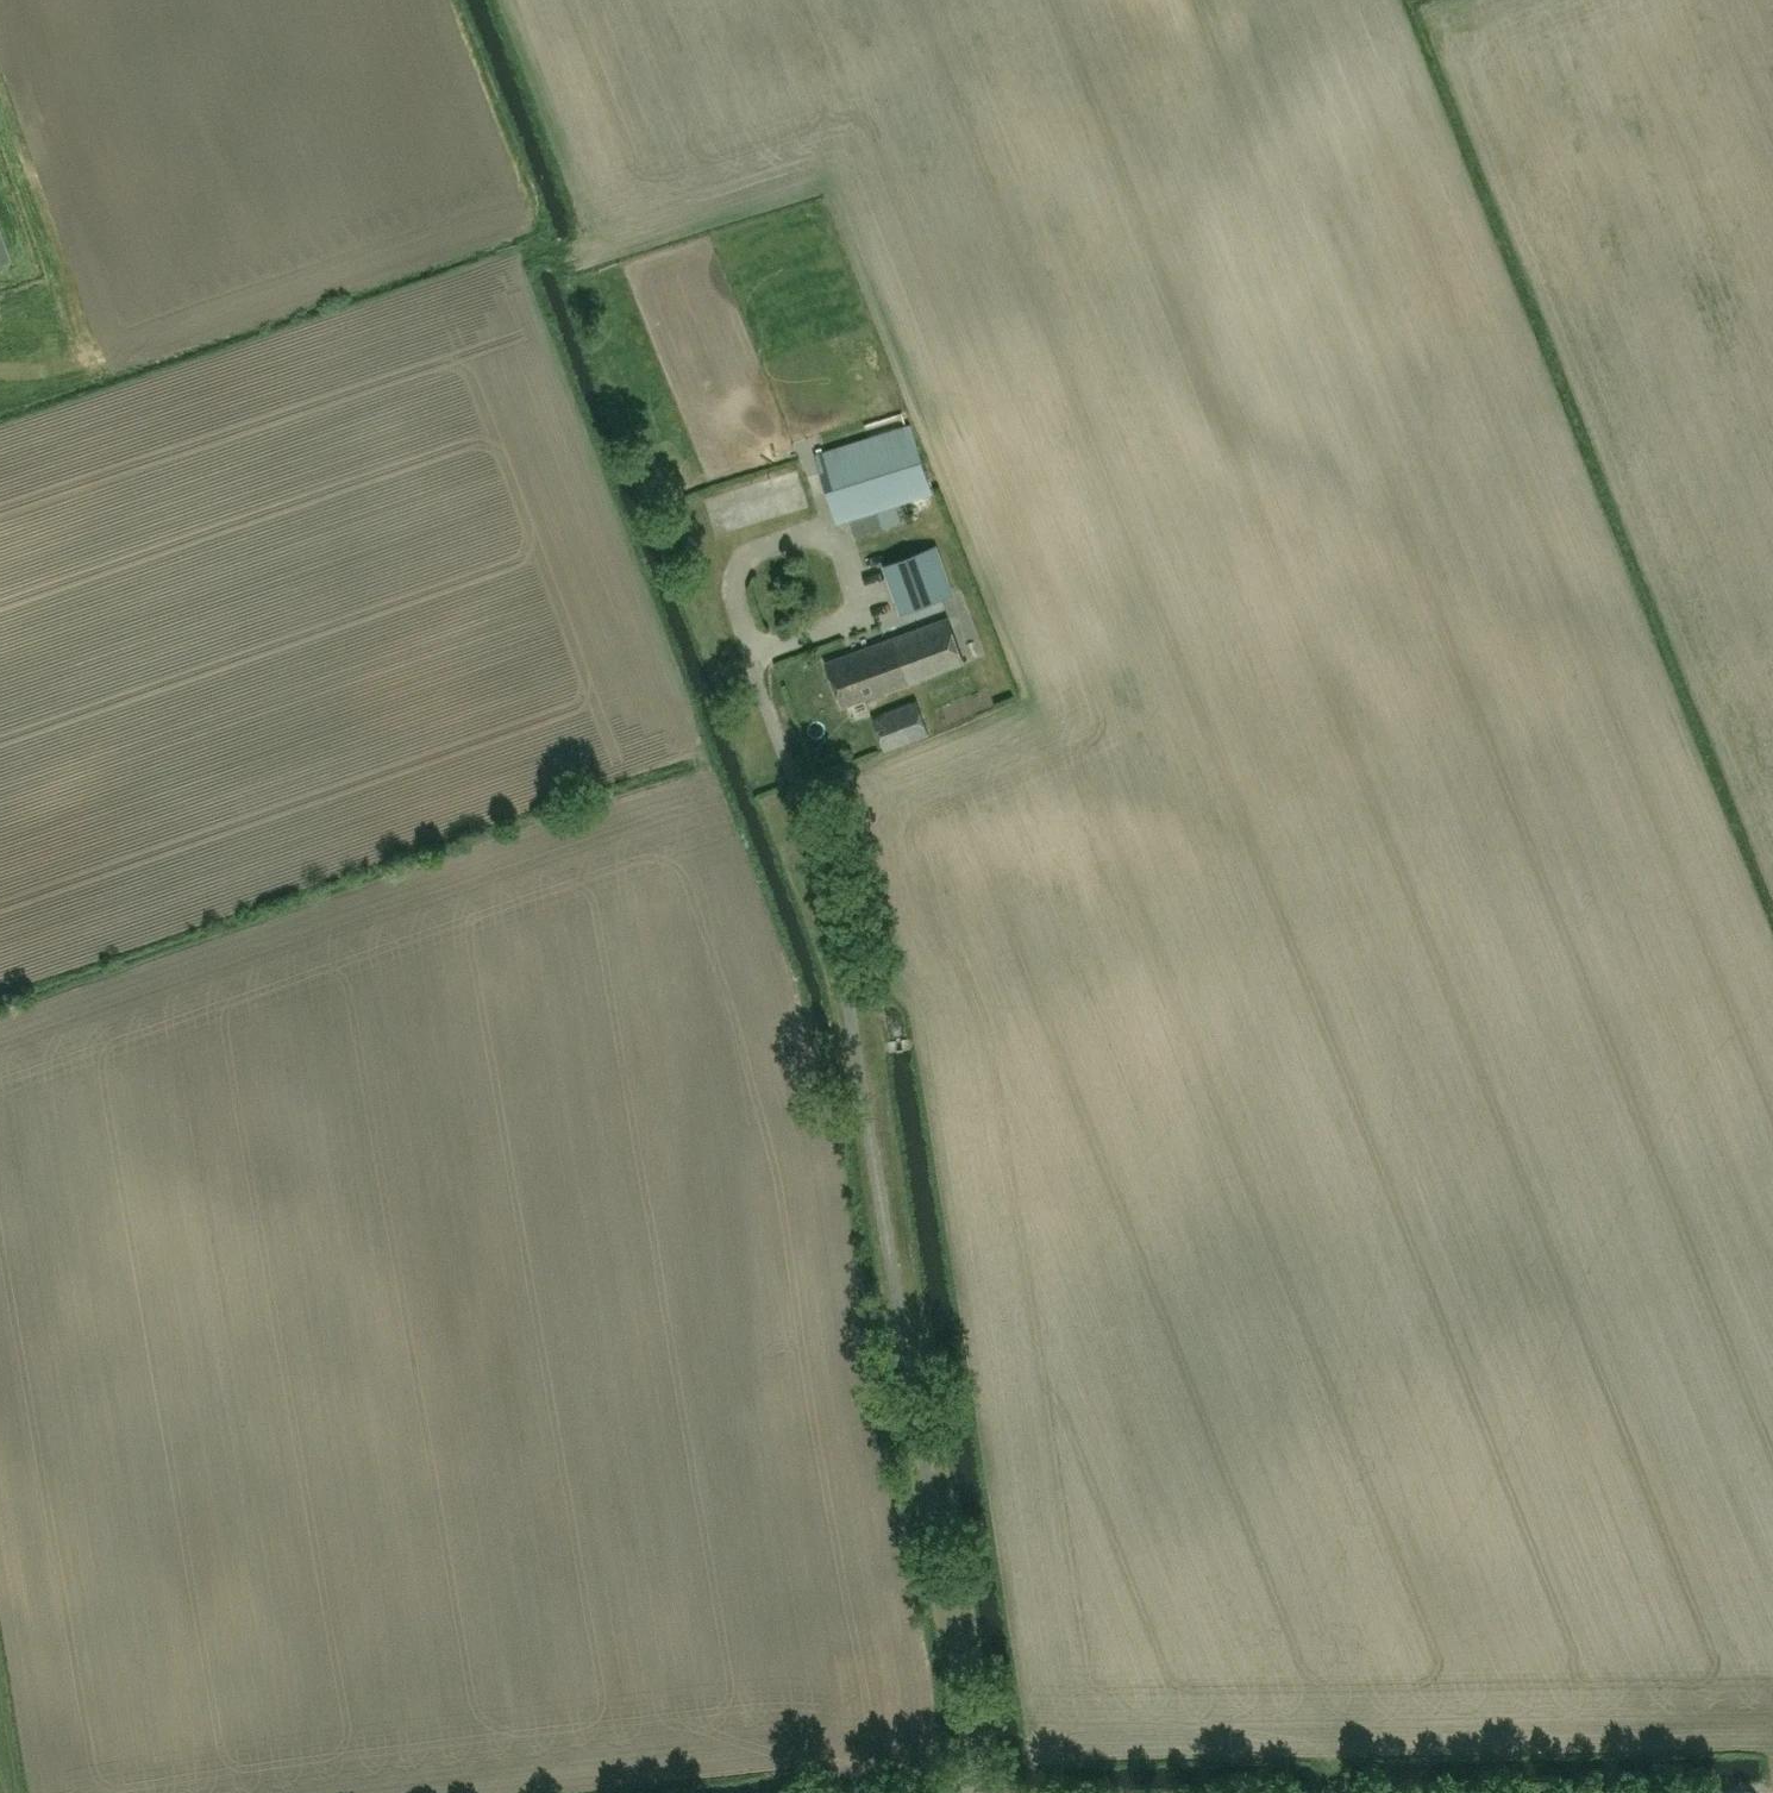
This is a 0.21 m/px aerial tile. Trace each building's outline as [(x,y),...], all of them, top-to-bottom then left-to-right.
[(911,425),(816,454),(837,522),(931,493),(911,425)] [(782,477),(769,482),(779,510),(792,505),(782,477)] [(751,495),(762,518),(777,510),(766,488),(751,495)] [(950,594),(934,548),(884,566),(900,612),(950,594)] [(825,662),(842,707),(962,663),(946,618),(825,662)] [(916,700),(872,717),(884,750),(928,734),(916,700)]
